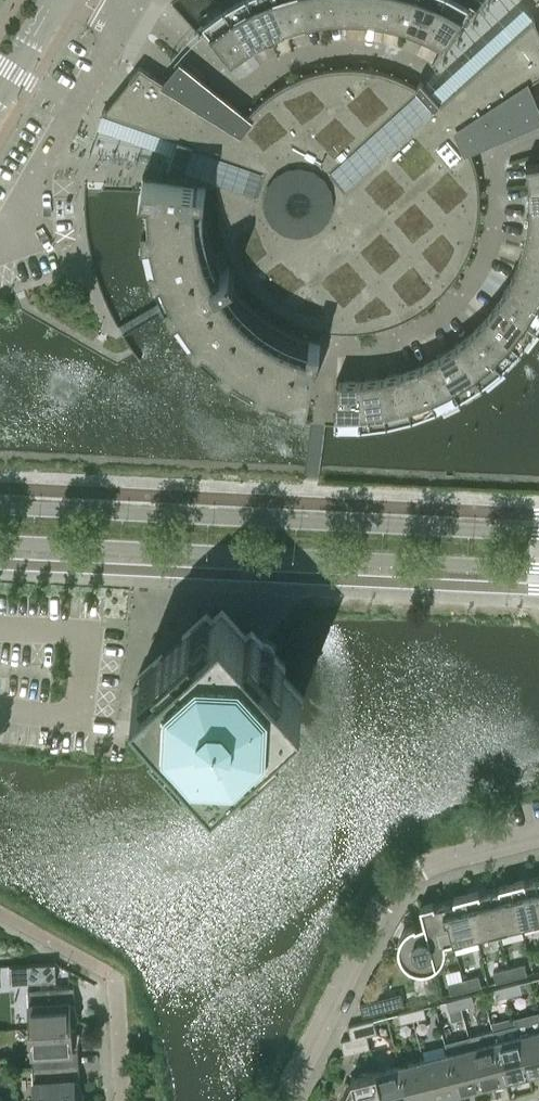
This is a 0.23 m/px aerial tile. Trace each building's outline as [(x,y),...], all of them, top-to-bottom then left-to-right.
[(224,7),(250,47),(268,37),(249,0),(236,0),(224,7)] [(268,37),(286,29),(276,0),(249,0),(268,37)] [(286,29),(306,23),(300,0),(276,0),(286,29)] [(306,23),(326,20),(323,0),(300,0),(306,23)] [(326,20),(346,18),(346,0),(323,0),(326,20)] [(346,18),(366,19),(369,0),(346,0),(346,18)] [(392,0),(369,0),(366,19),(387,22),(392,0)] [(387,22),(406,28),(416,0),(392,0),(387,22)] [(442,0),(416,0),(406,28),(425,35),(442,0)] [(460,0),(442,0),(425,35),(445,45),(469,5),(460,0)] [(233,60),(250,47),(224,7),(202,23),(233,60)] [(205,181),(217,182),(217,189),(217,195),(217,201),(217,208),(217,214),(218,220),(219,226),(221,232),(223,238),(225,244),(227,250),(229,255),(232,260),(229,262),(233,270),(237,268),(240,273),(243,277),(247,282),(250,286),(254,290),(259,295),(264,299),(269,303),(274,307),(280,311),(286,314),(291,317),(297,320),(303,322),(309,324),(315,326),(321,328),(328,329),(335,330),(342,330),(348,330),(355,330),(361,330),(368,329),(375,328),(381,326),(387,324),(394,322),(400,320),(406,317),(412,314),(421,309),(426,305),(431,301),(436,297),(441,293),(445,288),(449,284),(453,279),(457,273),(460,268),(463,263),(466,258),(469,253),(471,248),(474,240),(476,231),(478,224),(479,218),(480,211),(480,205),(481,198),(480,192),(480,185),(479,179),(478,172),(477,166),(475,159),(473,153),(470,147),(521,125),(508,96),(538,75),(538,29),(533,14),(472,70),(438,100),(430,90),(420,79),(417,85),(411,82),(405,79),(399,76),(393,74),(387,71),(380,70),(374,68),(368,67),(361,66),(355,66),(348,66),(341,66),(335,66),(328,67),(322,68),(316,70),(309,72),(303,74),(297,76),(291,79),(285,82),(280,85),(275,88),(270,92),(265,96),(260,100),(255,104),(251,108),(248,112),(245,116),(237,127),(139,65),(101,113),(177,139),(173,152),(168,167),(172,167),(171,177),(205,181)] [(528,184),(538,183),(538,160),(525,163),(528,184)] [(204,187),(205,181),(171,177),(142,174),(142,182),(141,189),(141,197),(141,204),(141,210),(142,217),(143,225),(144,233),(146,242),(148,250),(150,258),(152,266),(155,273),(158,281),(162,289),(167,298),(169,302),(173,309),(177,315),(182,322),(187,329),(193,335),(198,341),(204,347),(210,353),(217,358),(223,363),(230,368),(237,373),(244,377),(251,381),(259,385),(266,388),(273,391),(280,394),(286,396),(293,398),(300,400),(307,401),(320,340),(313,338),(308,337),(302,335),(297,333),(291,331),(285,328),(280,326),(275,323),(270,320),(266,317),(260,313),(255,308),(250,304),(245,299),(254,290),(250,286),(247,282),(243,277),(240,273),(237,268),(233,270),(229,262),(232,260),(229,255),(227,250),(225,244),(213,249),(211,244),(210,240),(208,234),(207,228),(206,223),(205,217),(204,211),(204,205),(204,199),(204,193),(204,187)] [(217,189),(217,182),(205,181),(204,187),(204,193),(204,199),(204,205),(204,211),(205,217),(206,223),(207,228),(208,234),(210,240),(211,244),(213,249),(225,244),(223,238),(221,232),(219,226),(218,220),(217,214),(217,208),(217,201),(217,195),(217,189)] [(528,184),(528,205),(538,205),(538,183),(528,184)] [(528,205),(526,225),(538,227),(538,205),(528,205)] [(526,225),(522,245),(538,250),(538,227),(526,225)] [(522,245),(516,264),(538,274),(538,250),(522,245)] [(516,264),(507,283),(538,300),(538,274),(516,264)] [(538,323),(538,300),(507,283),(496,300),(536,328),(538,323)] [(519,349),(536,328),(496,300),(483,317),(519,349)] [(502,367),(519,349),(483,317),(469,331),(502,367)] [(481,383),(502,367),(469,331),(453,344),(481,383)] [(460,397),(481,383),(453,344),(436,355),(460,397)] [(436,409),(460,397),(436,355),(418,364),(436,409)] [(412,417),(436,409),(418,364),(399,371),(412,417)] [(386,423),(412,417),(399,371),(379,375),(386,423)] [(361,426),(386,423),(379,375),(358,378),(361,426)] [(334,426),(361,426),(358,378),(337,378),(334,426)] [(150,721),(161,732),(161,734),(161,736),(161,738),(162,740),(163,742),(164,743),(166,744),(168,745),(169,746),(171,746),(173,746),(184,758),(190,753),(213,779),(225,768),(230,774),(297,714),(291,708),(303,698),(279,672),(285,666),(274,655),(275,653),(274,651),(274,649),(273,647),(272,645),(270,644),(269,642),(267,642),(265,641),(264,641),(262,641),(251,629),(245,634),(222,608),(210,619),(205,613),(139,673),(144,679),(132,689),(156,715),(150,721)] [(523,926),(538,922),(538,897),(534,877),(511,882),(523,926)] [(500,932),(523,926),(511,882),(488,888),(500,932)] [(466,894),(476,933),(477,938),(500,932),(488,888),(466,894)] [(453,939),(476,933),(466,894),(443,900),(453,939)] [(420,906),(424,922),(435,965),(437,963),(439,961),(441,959),(442,957),(443,954),(444,952),(445,949),(445,946),(445,944),(444,941),(453,939),(443,900),(420,906)] [(433,966),(435,965),(424,922),(415,925),(414,924),(412,925),(409,926),(407,927),(405,929),(403,931),(402,933),(400,935),(399,938),(398,940),(398,943),(398,946),(398,948),(398,951),(399,954),(400,957),(402,959),(403,961),(405,963),(407,965),(410,967),(412,968),(415,969),(417,969),(420,970),(423,970),(425,969),(428,969),(431,968),(433,966)] [(56,979),(55,961),(10,964),(11,981),(56,979)] [(511,977),(534,971),(531,961),(509,966),(511,977)] [(489,983),(511,977),(509,966),(486,972),(489,983)] [(466,989),(489,983),(486,972),(463,978),(466,989)] [(450,993),(466,989),(463,978),(448,982),(450,993)] [(519,981),(506,984),(509,994),(521,991),(519,981)] [(496,997),(509,994),(506,984),(494,988),(496,997)] [(30,1027),(76,1024),(76,1018),(71,1018),(70,1001),(75,1000),(74,985),(27,988),(30,1027)] [(401,992),(360,1002),(363,1015),(404,1004),(401,992)] [(471,993),(458,997),(461,1006),(474,1003),(471,993)] [(448,1009),(461,1006),(458,997),(446,1000),(448,1009)] [(423,1006),(411,1009),(413,1018),(426,1015),(423,1006)] [(400,1022),(413,1018),(411,1009),(398,1012),(400,1022)] [(348,1025),(351,1037),(366,1034),(377,1031),(373,1018),(348,1025)] [(530,1076),(519,1034),(516,1023),(492,1029),(505,1079),(510,1078),(511,1080),(530,1076)] [(76,1024),(30,1027),(32,1065),(79,1063),(78,1048),(73,1048),(71,1030),(77,1030),(76,1024)] [(519,1034),(530,1076),(538,1073),(538,1028),(519,1034)] [(468,1035),(471,1046),(482,1088),(501,1083),(500,1080),(505,1079),(492,1029),(468,1035)] [(351,1037),(341,1040),(344,1053),(369,1047),(366,1034),(351,1037)] [(482,1088),(471,1046),(447,1052),(457,1091),(462,1090),(463,1093),(482,1088)] [(447,1052),(423,1058),(434,1100),(453,1095),(452,1092),(457,1091),(447,1052)] [(423,1058),(399,1064),(409,1100),(430,1100),(434,1100),(423,1058)] [(32,1065),(34,1100),(81,1100),(81,1096),(75,1096),(74,1078),(80,1078),(79,1063),(32,1065)] [(375,1070),(383,1100),(409,1100),(399,1064),(375,1070)] [(375,1070),(351,1076),(352,1080),(341,1100),(344,1100),(383,1100),(375,1070)]
